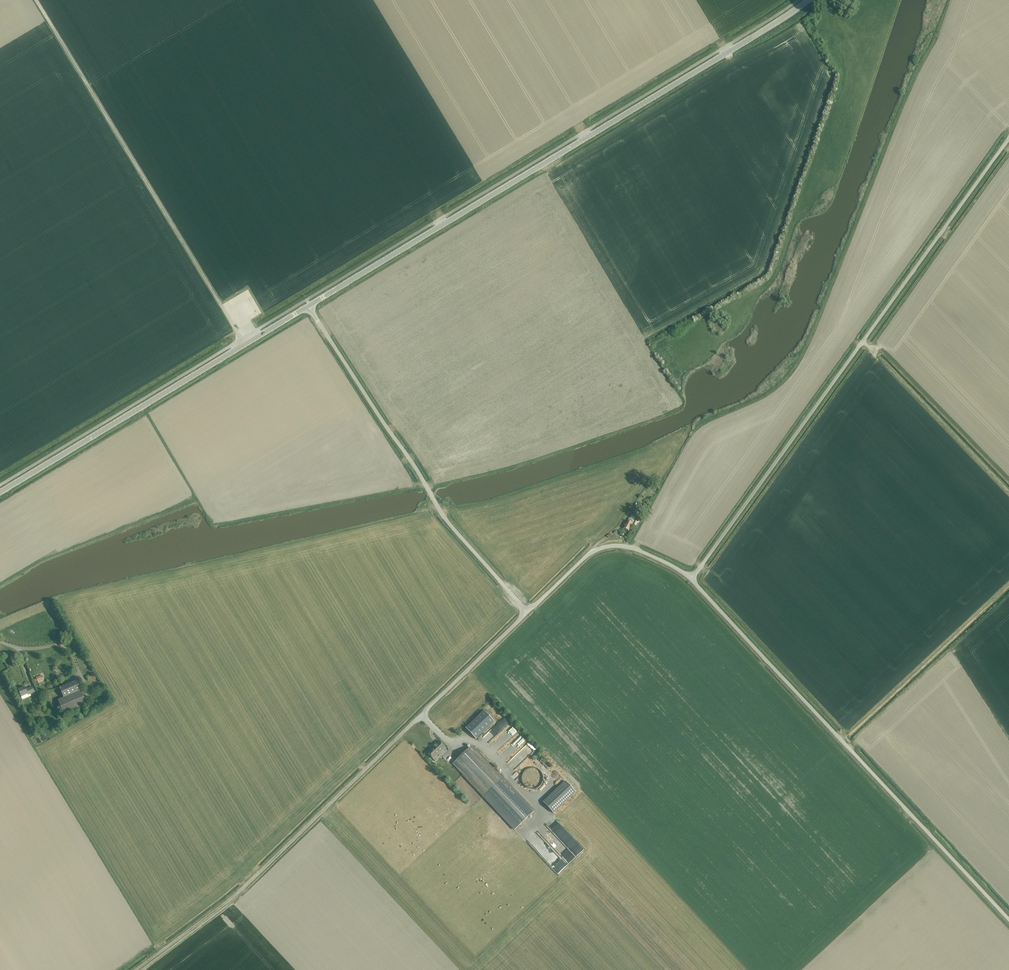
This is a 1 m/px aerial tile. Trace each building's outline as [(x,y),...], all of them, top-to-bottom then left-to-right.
[(638,522),(640,520),(637,518),(636,521),(635,521),(635,522),(632,520),(630,519),(625,528),(629,530),(632,523),(636,525),(637,522),(638,522)] [(76,681),(59,688),(64,698),(80,691),(76,681)] [(28,696),(35,693),(32,687),(26,690),(25,688),(18,690),(21,698),(28,695),(28,696)] [(87,705),(80,691),(64,698),(58,701),(64,715),(87,705)] [(484,711),(465,728),(476,739),(494,722),(484,711)] [(433,747),(427,753),(433,759),(445,747),(438,741),(432,746),(433,747)] [(503,778),(472,745),(452,764),(484,797),(503,778)] [(528,768),(527,769),(526,770),(525,770),(524,771),(523,772),(523,773),(522,774),(522,775),(521,776),(521,777),(521,778),(521,779),(521,780),(522,781),(522,782),(522,783),(523,784),(523,785),(524,785),(525,786),(526,787),(527,787),(529,788),(530,789),(531,789),(532,789),(533,789),(534,789),(535,789),(536,788),(537,788),(538,787),(539,787),(539,786),(540,786),(541,785),(541,784),(542,783),(542,782),(543,781),(543,780),(543,779),(543,778),(543,777),(543,776),(542,775),(542,774),(541,773),(541,772),(540,771),(539,770),(538,770),(537,769),(536,769),(536,768),(535,768),(534,768),(533,768),(532,768),(531,768),(530,768),(529,768),(528,768)] [(503,778),(484,797),(514,830),(515,829),(534,811),(503,778)] [(565,781),(542,802),(553,814),(575,792),(565,781)]
